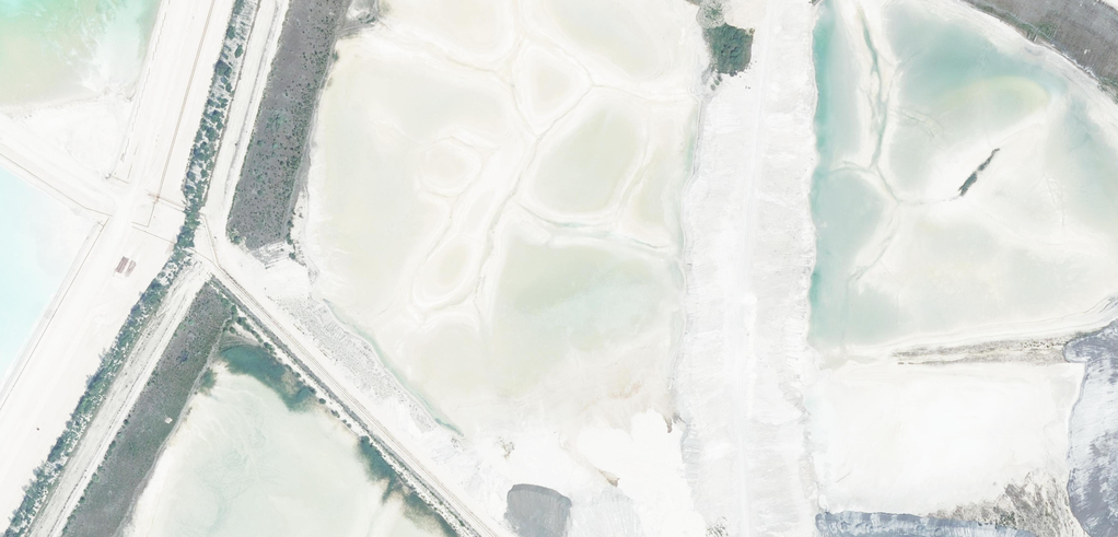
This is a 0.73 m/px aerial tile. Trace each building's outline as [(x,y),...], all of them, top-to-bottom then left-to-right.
[(163,83),(167,67),(150,64),(147,80),(163,83)] [(129,143),(128,151),(144,154),(145,146),(129,143)] [(124,256),(116,271),(122,274),(129,259),(124,256)]
